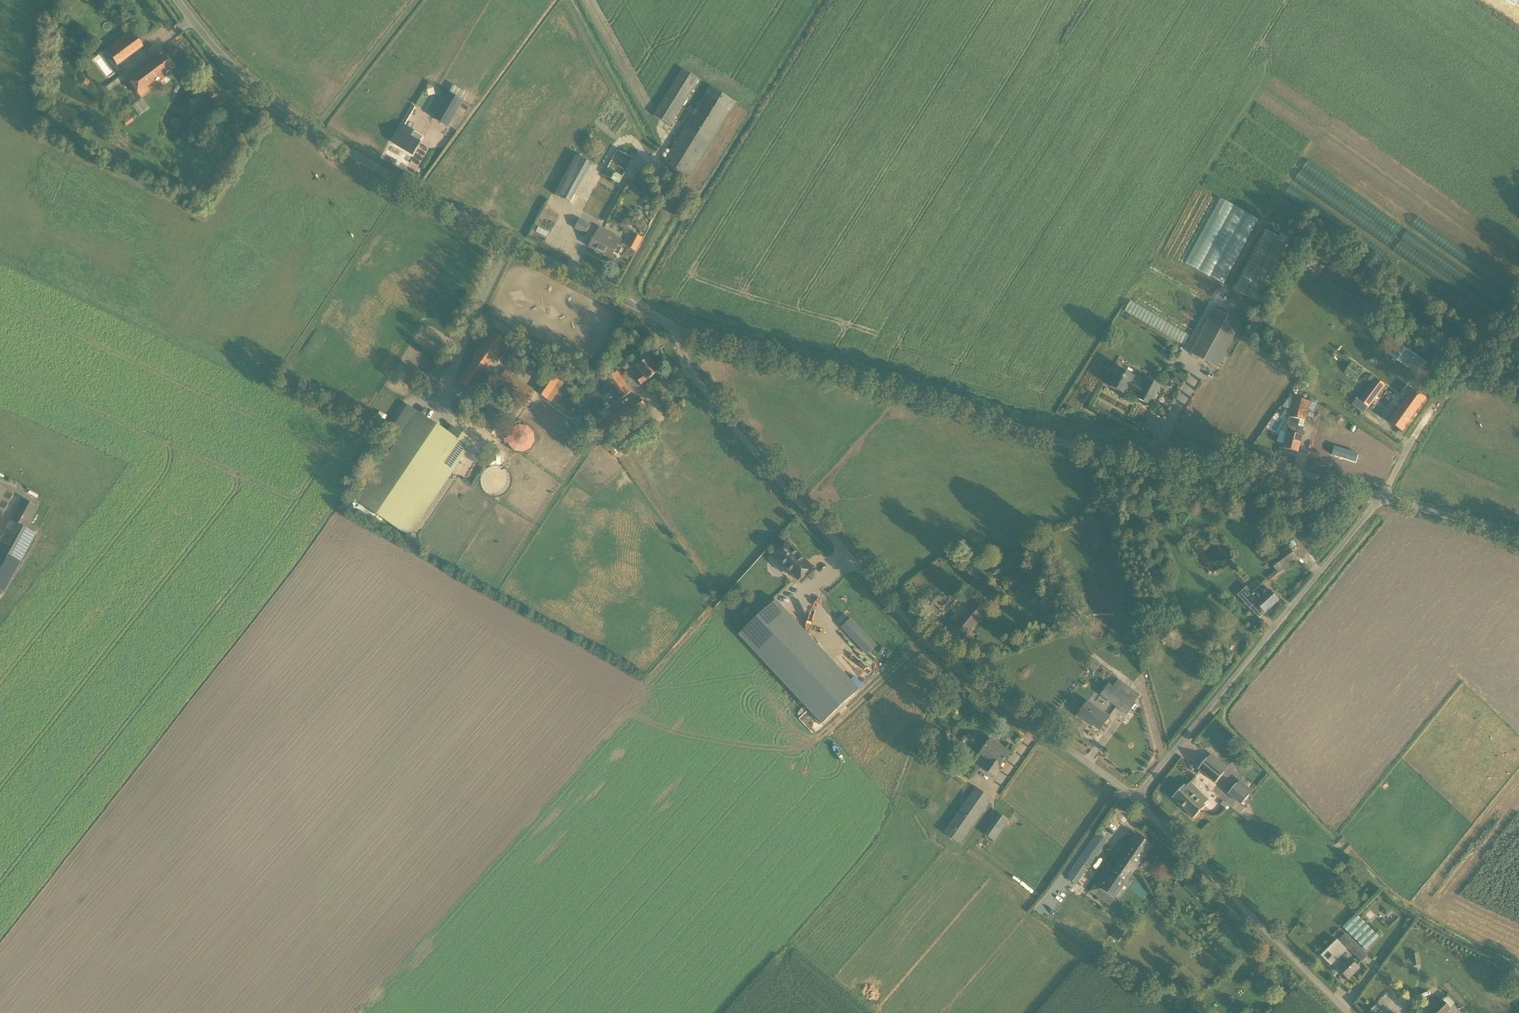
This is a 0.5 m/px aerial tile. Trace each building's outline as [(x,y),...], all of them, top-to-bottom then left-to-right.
[(125,40),(134,52),(142,46),(133,34),(125,40)] [(114,49),(107,54),(110,58),(116,66),(123,60),(114,48),(114,49)] [(160,58),(158,55),(126,79),(138,95),(174,68),(164,54),(160,58)] [(670,126),(699,80),(682,69),(653,116),(670,126)] [(735,102),(711,87),(664,163),(688,178),(735,102)] [(448,127),(463,101),(450,93),(434,119),(448,127)] [(142,99),(133,106),(140,115),(148,109),(142,99)] [(126,127),(133,121),(129,117),(123,122),(126,127)] [(424,137),(404,126),(394,144),(413,155),(424,137)] [(619,184),(633,158),(617,150),(584,211),(601,220),(620,184),(619,184)] [(554,195),(571,204),(592,164),(576,155),(554,195)] [(591,226),(579,220),(574,229),(586,235),(591,226)] [(599,228),(589,248),(611,259),(614,253),(619,256),(622,249),(618,247),(621,240),(599,228)] [(1291,244),(1264,229),(1232,289),(1259,304),(1291,244)] [(1199,359),(1208,364),(1217,369),(1241,324),(1215,309),(1190,354),(1199,359)] [(487,370),(507,344),(494,334),(482,351),(480,349),(473,358),(475,359),(459,382),(472,391),(481,379),(484,381),(491,372),(487,370)] [(1396,341),(1387,355),(1418,376),(1427,363),(1396,341)] [(659,372),(649,359),(638,367),(643,374),(637,378),(641,385),(659,372)] [(448,367),(439,361),(435,368),(444,374),(448,367)] [(535,392),(551,403),(571,373),(555,362),(535,392)] [(1132,381),(1134,377),(1117,368),(1112,378),(1114,379),(1109,387),(1120,392),(1121,391),(1124,393),(1123,394),(1124,395),(1127,390),(1138,396),(1137,399),(1150,406),(1160,387),(1147,380),(1143,388),(1132,381)] [(505,372),(498,382),(528,401),(535,391),(505,372)] [(605,382),(619,401),(631,392),(617,373),(605,382)] [(431,374),(427,380),(436,386),(440,380),(431,374)] [(1182,378),(1173,374),(1170,380),(1178,385),(1182,378)] [(1368,407),(1375,398),(1380,401),(1384,395),(1380,392),(1385,386),(1376,379),(1360,401),(1368,407)] [(1409,396),(1389,423),(1402,432),(1426,399),(1408,386),(1403,393),(1409,396)] [(1316,404),(1294,398),(1290,396),(1282,407),(1290,409),(1287,425),(1289,426),(1284,441),(1286,442),(1284,449),(1298,452),(1304,429),(1298,427),(1300,420),(1305,421),(1306,417),(1313,418),(1316,404)] [(638,398),(598,427),(604,437),(644,408),(638,398)] [(593,421),(608,410),(600,399),(585,410),(593,421)] [(1285,418),(1288,411),(1283,408),(1279,415),(1285,418)] [(410,537),(474,441),(452,426),(448,432),(417,412),(357,502),(410,537)] [(1338,415),(1333,421),(1339,426),(1344,420),(1338,415)] [(522,433),(524,435),(520,439),(527,446),(537,436),(527,427),(522,433)] [(1338,448),(1336,456),(1359,462),(1361,454),(1338,448)] [(13,494),(0,487),(0,518),(13,494)] [(0,539),(0,592),(4,594),(36,534),(27,530),(39,508),(22,499),(0,539)] [(812,568),(800,555),(799,556),(787,543),(775,555),(798,581),(812,568)] [(1288,546),(1269,561),(1278,574),(1298,559),(1288,546)] [(1270,591),(1259,600),(1247,587),(1238,595),(1251,609),(1259,618),(1260,618),(1259,617),(1264,613),(1265,613),(1279,601),(1270,591)] [(960,597),(954,591),(949,597),(954,603),(960,597)] [(776,601),(739,635),(822,724),(859,690),(776,601)] [(987,611),(975,601),(952,630),(949,633),(944,640),(956,649),(987,611)] [(926,614),(935,621),(949,633),(952,630),(949,628),(937,618),(942,613),(932,606),(926,614)] [(926,614),(920,621),(929,628),(935,621),(926,614)] [(867,655),(876,646),(851,619),(842,628),(867,655)] [(1180,633),(1172,623),(1157,636),(1164,645),(1180,633)] [(1229,644),(1226,650),(1232,652),(1234,647),(1229,644)] [(1134,703),(1140,695),(1118,680),(1113,687),(1109,684),(1100,695),(1128,715),(1136,704),(1134,703)] [(1109,718),(1087,702),(1077,716),(1088,724),(1089,722),(1100,730),(1109,718)] [(999,768),(1000,768),(1010,753),(1009,754),(997,745),(998,744),(990,739),(980,754),(990,761),(985,769),(994,776),(999,768)] [(1206,759),(1198,769),(1215,784),(1224,774),(1206,759)] [(1235,784),(1228,794),(1241,805),(1249,795),(1235,784)] [(1184,786),(1172,798),(1193,819),(1205,807),(1204,805),(1208,801),(1199,792),(1195,796),(1184,786)] [(989,803),(992,799),(976,788),(944,834),(960,845),(985,808),(988,810),(992,805),(989,803)] [(994,842),(1009,821),(999,814),(984,834),(994,842)] [(1120,863),(1134,872),(1152,845),(1135,834),(1129,844),(1131,846),(1120,863)] [(1091,842),(1088,845),(1099,852),(1101,849),(1091,842)] [(1077,861),(1087,869),(1095,857),(1085,850),(1077,861)] [(1076,885),(1087,869),(1077,861),(1067,875),(1070,877),(1068,880),(1076,885)] [(1110,906),(1115,899),(1134,872),(1120,863),(1115,870),(1109,865),(1096,886),(1094,885),(1090,892),(1110,906)] [(1379,937),(1356,914),(1342,928),(1366,950),(1379,937)] [(1118,941),(1125,932),(1118,927),(1111,936),(1118,941)] [(1346,934),(1340,940),(1362,962),(1368,956),(1346,934)] [(1338,942),(1329,951),(1336,958),(1331,962),(1339,970),(1348,980),(1359,969),(1350,960),(1349,960),(1342,953),(1345,949),(1346,951),(1347,950),(1337,940),(1336,941),(1338,942)] [(1421,965),(1419,953),(1409,955),(1412,967),(1421,965)] [(1450,1010),(1442,1001),(1429,1012),(1447,1012),(1450,1010)]
